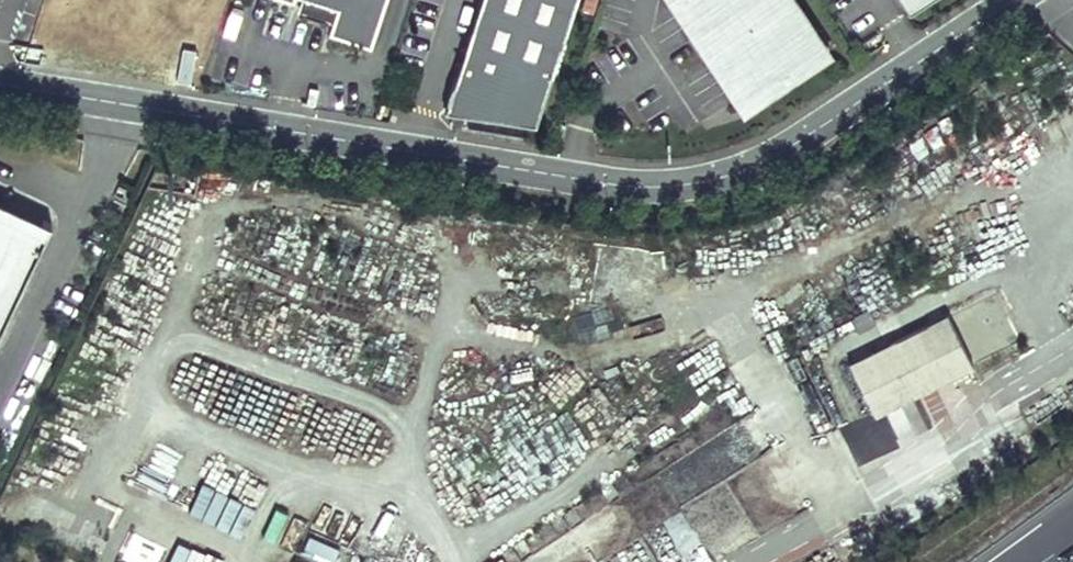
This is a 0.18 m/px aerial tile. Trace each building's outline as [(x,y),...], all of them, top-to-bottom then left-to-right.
[(337,8),(329,32),(371,46),(386,0),(312,0),(337,8)] [(576,0),(482,0),(446,109),(536,122),(576,0)] [(744,107),(827,53),(792,0),(673,0),(744,107)] [(52,224),(43,220),(40,228),(0,209),(0,333),(52,224)] [(847,364),(873,417),(973,369),(947,316),(847,364)] [(116,561),(221,561),(222,560),(174,540),(169,552),(128,535),(116,561)]
